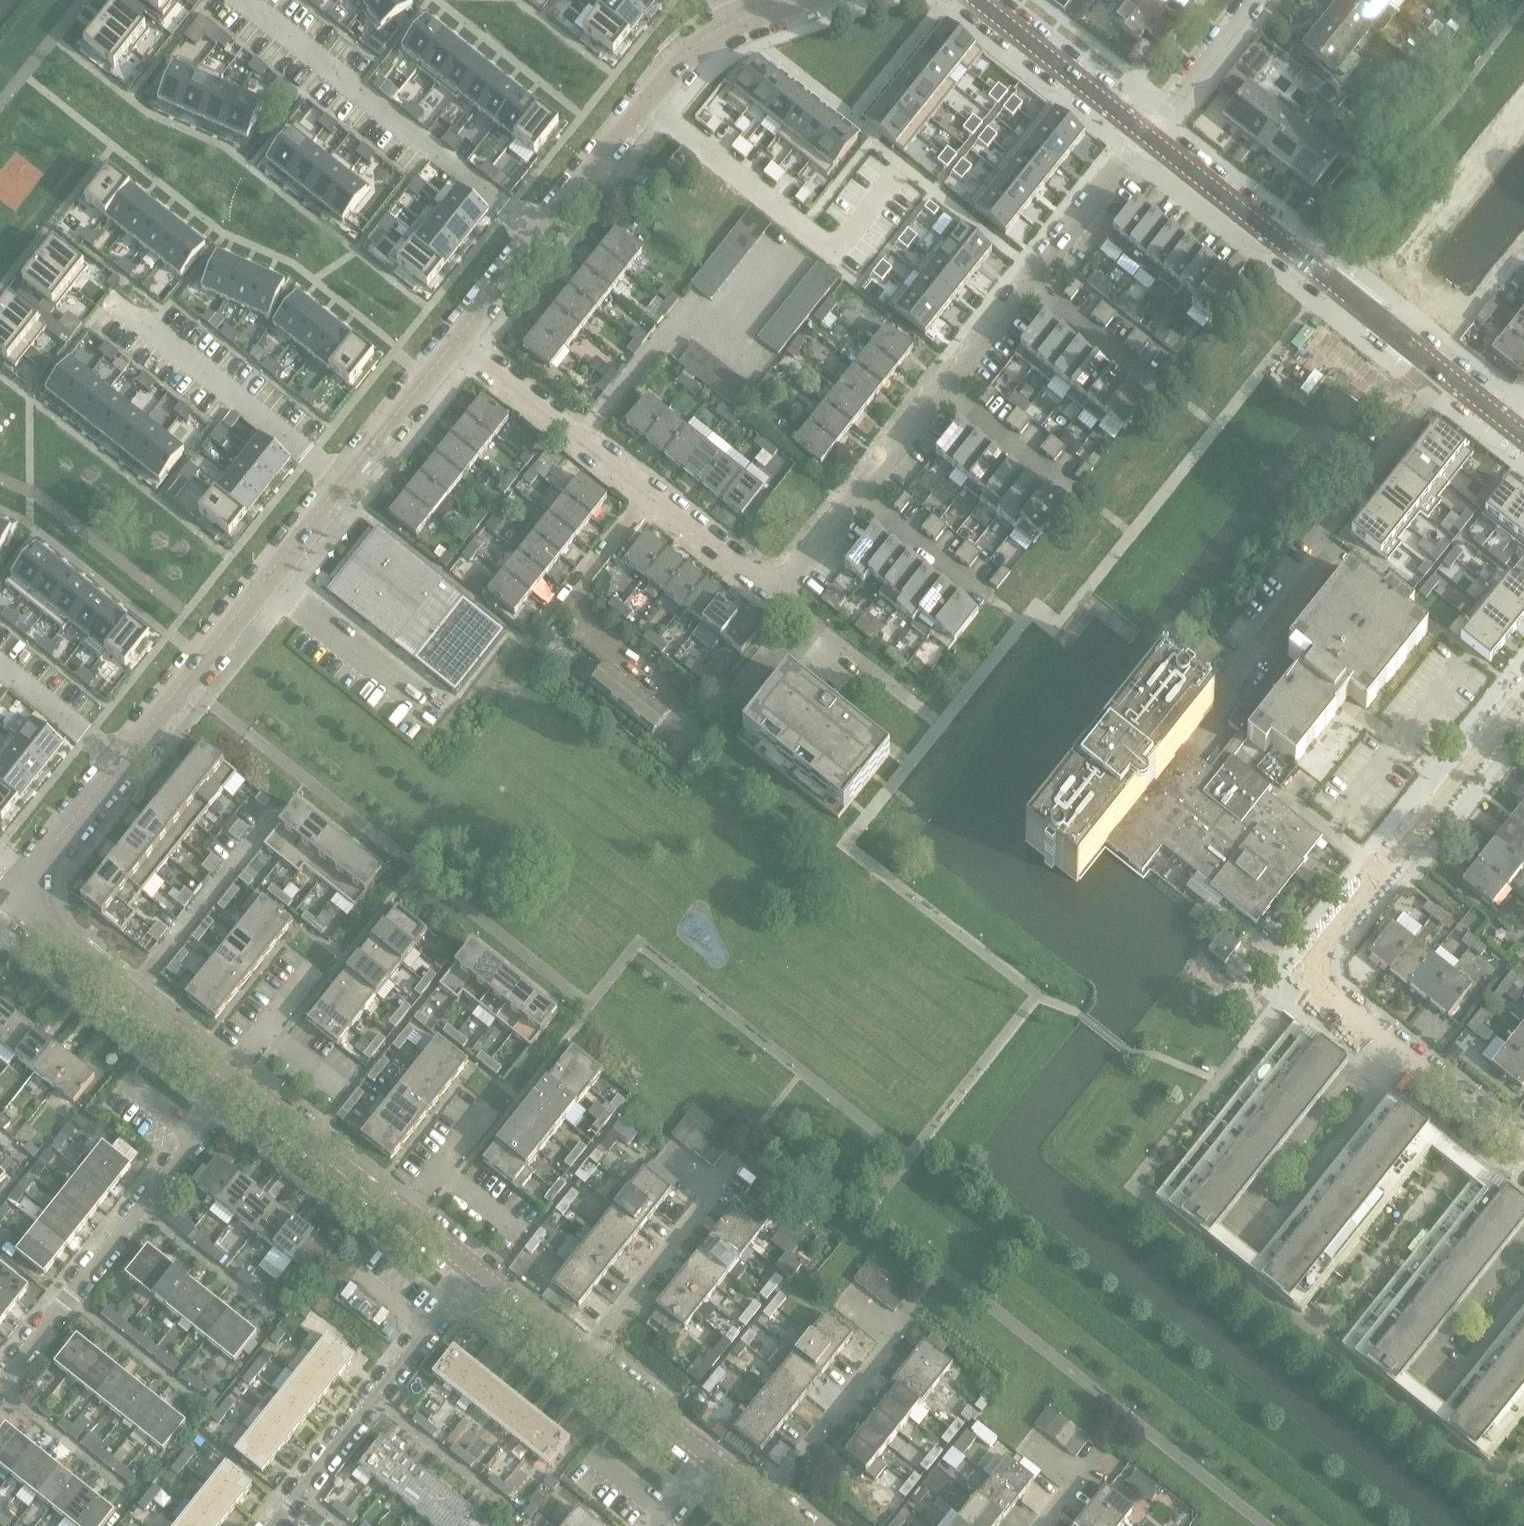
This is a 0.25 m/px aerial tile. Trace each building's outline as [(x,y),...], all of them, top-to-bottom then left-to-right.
[(123,2),(133,10),(138,3),(134,0),(125,0),(123,2)] [(164,15),(176,0),(145,0),(164,15)] [(310,3),(319,11),(324,4),(319,0),(312,0),(310,3)] [(367,9),(367,10),(381,0),(360,0),(367,9)] [(363,12),(363,13),(378,33),(413,7),(408,0),(381,0),(367,10),(367,9),(363,12)] [(595,11),(599,14),(600,13),(630,37),(645,19),(621,0),(604,0),(596,10),(595,11)] [(645,19),(660,0),(621,0),(645,19)] [(1165,10),(1152,0),(1128,0),(1125,4),(1167,38),(1174,30),(1159,18),(1165,10)] [(1185,0),(1152,0),(1165,10),(1171,2),(1186,14),(1193,6),(1185,0)] [(1397,13),(1389,7),(1381,0),(1346,0),(1343,4),(1341,3),(1340,4),(1372,29),(1380,35),(1397,13)] [(138,3),(133,10),(143,17),(145,14),(148,11),(138,3)] [(1167,38),(1125,4),(1112,21),(1139,43),(1146,34),(1161,46),(1167,38)] [(1323,25),(1323,26),(1354,51),(1372,29),(1340,4),(1342,6),(1325,26),(1323,25)] [(116,5),(101,24),(131,49),(130,49),(134,52),(135,52),(150,32),(116,5)] [(333,11),(328,18),(338,25),(343,19),(333,11)] [(599,14),(584,33),(614,57),(630,37),(600,13),(599,14)] [(426,20),(399,54),(419,69),(446,35),(426,20)] [(101,24),(85,44),(115,68),(130,49),(131,49),(101,24)] [(946,24),(932,42),(962,66),(961,67),(969,73),(970,72),(984,54),(946,24)] [(1336,73),(1354,51),(1323,26),(1322,26),(1324,28),(1308,48),(1306,47),(1305,48),(1336,73)] [(1445,51),(1456,37),(1445,28),(1434,42),(1445,51)] [(220,30),(212,40),(219,45),(226,35),(220,30)] [(226,35),(219,45),(225,50),(233,40),(226,35)] [(446,35),(419,69),(438,84),(465,50),(446,35)] [(932,42),(919,58),(949,82),(950,81),(961,67),(962,66),(932,42)] [(1255,43),(1247,54),(1266,69),(1274,58),(1255,43)] [(375,45),(370,51),(380,59),(385,52),(375,45)] [(465,50),(438,84),(456,99),(457,100),(460,96),(459,96),(483,65),(465,50)] [(1247,54),(1240,63),(1258,78),(1266,69),(1247,54)] [(919,58),(906,74),(944,104),(957,88),(958,87),(950,81),(949,82),(919,58)] [(256,59),(249,68),(255,73),(262,64),(256,59)] [(145,60),(138,70),(144,75),(152,65),(145,60)] [(740,65),(725,83),(735,91),(729,98),(746,113),(747,113),(753,106),(752,105),(777,75),(759,61),(749,72),(740,65)] [(1240,63),(1232,72),(1251,87),(1258,78),(1240,63)] [(262,64),(255,73),(261,78),(269,69),(262,64)] [(483,65),(459,96),(460,96),(478,111),(502,80),(483,65)] [(174,66),(159,102),(182,112),(197,76),(196,76),(174,66)] [(197,76),(182,112),(204,121),(221,82),(222,82),(224,77),(223,77),(201,67),(200,67),(196,76),(197,76)] [(1232,72),(1225,81),(1243,95),(1250,87),(1251,87),(1232,72)] [(906,74),(893,90),(931,120),(944,104),(906,74)] [(777,75),(752,105),(753,106),(768,118),(793,87),(777,75)] [(381,78),(373,88),(380,93),(387,83),(381,78)] [(502,80),(478,111),(497,125),(521,95),(502,80)] [(1225,81),(1217,91),(1235,105),(1243,95),(1225,81)] [(221,82),(204,121),(226,131),(243,91),(222,82),(221,82)] [(999,85),(994,92),(1003,99),(1008,93),(999,85)] [(768,118),(761,127),(776,139),(778,137),(778,138),(808,100),(793,87),(768,118)] [(1243,95),(1235,105),(1225,118),(1226,119),(1228,117),(1248,134),(1247,135),(1248,136),(1273,105),(1251,87),(1250,87),(1243,95)] [(893,90),(881,106),(919,136),(931,120),(893,90)] [(243,91),(226,131),(249,141),(266,101),(243,91)] [(994,92),(989,98),(998,105),(1003,99),(994,92)] [(521,95),(497,125),(516,140),(540,110),(521,95)] [(1014,97),(1009,103),(1018,111),(1023,105),(1014,97)] [(1269,153),(1294,122),(1300,115),(1278,98),(1273,105),(1248,136),(1250,135),(1270,151),(1269,153)] [(808,100),(778,138),(794,151),(824,113),(808,100)] [(412,103),(405,113),(411,118),(419,108),(412,103)] [(1009,103),(1004,110),(1013,117),(1018,111),(1009,103)] [(1048,105),(1034,123),(1071,153),(1086,135),(1048,105)] [(881,106),(867,123),(883,137),(904,154),(919,136),(881,106)] [(419,108),(411,118),(417,123),(425,113),(419,108)] [(540,110),(516,140),(535,156),(559,126),(540,110)] [(824,113),(794,151),(810,163),(840,125),(824,113)] [(326,115),(319,124),(325,130),(333,120),(326,115)] [(974,117),(969,124),(978,131),(983,125),(974,117)] [(715,118),(707,128),(714,134),(722,124),(715,118)] [(333,120),(325,130),(331,135),(339,125),(333,120)] [(1294,122),(1269,153),(1270,154),(1271,152),(1292,169),(1291,170),(1291,171),(1316,140),(1294,122)] [(1034,123),(1021,139),(1059,169),(1071,153),(1034,123)] [(297,124),(267,162),(287,178),(311,147),(312,148),(318,140),(317,140),(297,124)] [(969,124),(964,130),(973,137),(978,131),(969,124)] [(840,125),(810,163),(828,177),(858,140),(840,125)] [(988,129),(983,135),(993,143),(998,136),(988,129)] [(450,133),(442,143),(449,148),(456,138),(450,133)] [(983,135),(978,142),(988,149),(993,143),(983,135)] [(456,138),(449,148),(455,153),(463,143),(456,138)] [(741,139),(733,149),(739,154),(747,144),(741,139)] [(1021,139),(1008,155),(1046,185),(1059,169),(1021,139)] [(1336,181),(1352,163),(1340,154),(1338,157),(1316,140),(1291,171),(1292,171),(1293,170),(1314,186),(1313,188),(1314,189),(1315,187),(1325,195),(1336,181)] [(747,144),(739,154),(746,160),(754,149),(747,144)] [(364,145),(356,154),(363,159),(370,150),(364,145)] [(311,147),(287,178),(306,193),(330,162),(329,161),(312,148),(311,147)] [(683,149),(668,168),(683,180),(698,161),(683,149)] [(948,149),(943,155),(953,163),(958,157),(948,149)] [(370,150),(363,159),(369,164),(376,155),(370,150)] [(330,162),(306,193),(324,207),(351,173),(352,174),(355,170),(354,170),(336,155),(335,154),(329,161),(330,162)] [(943,155),(938,162),(948,169),(953,163),(943,155)] [(995,171),(995,172),(1002,178),(1003,177),(1033,201),(1046,185),(1008,155),(995,171)] [(963,161),(958,167),(967,175),(972,168),(963,161)] [(487,163),(480,172),(486,177),(494,168),(487,163)] [(773,164),(764,174),(771,180),(779,170),(773,164)] [(958,167),(953,174),(962,181),(967,175),(958,167)] [(494,168),(486,177),(492,182),(500,173),(494,168)] [(779,170),(771,180),(778,185),(786,175),(779,170)] [(111,172),(87,202),(106,218),(130,187),(111,172)] [(351,173),(324,207),(344,223),(371,189),(352,174),(351,173)] [(991,192),(990,193),(1020,217),(1033,201),(1003,177),(1002,178),(991,192)] [(418,178),(413,184),(422,192),(427,186),(418,178)] [(413,184),(408,191),(417,198),(422,192),(413,184)] [(983,187),(969,205),(1006,235),(1020,217),(990,193),(991,192),(983,186),(983,187)] [(130,187),(106,218),(125,233),(149,202),(130,187)] [(444,208),(444,209),(474,233),(490,213),(459,189),(444,208)] [(804,189),(796,200),(803,205),(811,195),(804,189)] [(149,202),(125,233),(144,248),(168,217),(149,202)] [(1131,247),(1155,216),(1138,202),(1114,233),(1131,247)] [(925,210),(935,217),(940,211),(930,203),(925,210)] [(425,224),(424,225),(428,228),(429,227),(459,252),(474,233),(444,209),(444,208),(441,205),(440,206),(425,224)] [(752,209),(745,218),(765,235),(772,225),(752,209)] [(388,215),(383,222),(393,229),(398,223),(388,215)] [(1148,260),(1172,230),(1155,216),(1131,247),(1148,260)] [(168,217),(144,248),(163,263),(187,232),(168,217)] [(765,235),(745,218),(737,228),(757,244),(765,235)] [(383,222),(378,228),(388,236),(393,229),(383,222)] [(955,222),(941,240),(979,270),(992,252),(955,222)] [(414,245),(414,246),(444,270),(459,252),(429,227),(428,228),(414,245)] [(87,228),(80,238),(86,243),(94,233),(87,228)] [(379,228),(369,241),(378,248),(388,236),(379,228)] [(737,228),(729,237),(750,254),(757,244),(737,228)] [(909,230),(904,237),(913,244),(918,238),(909,230)] [(1159,281),(1189,244),(1172,230),(1148,260),(1164,273),(1158,281),(1159,281)] [(617,231),(601,251),(628,272),(643,252),(617,231)] [(187,232),(163,263),(182,278),(206,248),(187,232)] [(94,233),(86,243),(92,248),(100,238),(94,233)] [(729,237),(722,247),(742,263),(750,254),(729,237)] [(904,237),(899,243),(908,250),(913,244),(904,237)] [(941,240),(928,256),(966,286),(979,270),(941,240)] [(55,242),(39,262),(73,289),(89,269),(55,242)] [(410,243),(394,263),(428,290),(444,270),(414,246),(414,245),(411,242),(410,243)] [(1176,295),(1207,257),(1189,244),(1159,281),(1176,295)] [(722,247),(715,256),(735,273),(742,263),(722,247)] [(601,251),(586,270),(612,291),(628,272),(601,251)] [(218,255),(202,291),(225,301),(241,265),(218,255)] [(715,256),(707,266),(727,282),(735,273),(715,256)] [(928,256),(915,272),(953,302),(966,286),(928,256)] [(1194,309),(1224,271),(1207,257),(1176,295),(1177,296),(1183,288),(1198,300),(1192,308),(1194,309)] [(125,258),(117,268),(124,273),(131,263),(125,258)] [(39,262),(23,281),(58,309),(73,289),(39,262)] [(883,262),(878,268),(888,276),(893,269),(883,262)] [(131,263),(124,273),(130,278),(138,268),(131,263)] [(819,263),(812,272),(831,289),(839,279),(819,263)] [(225,301),(247,310),(263,275),(241,265),(225,301)] [(727,282),(707,266),(700,275),(720,291),(727,282)] [(878,268),(873,275),(883,282),(888,276),(878,268)] [(1116,269),(1109,278),(1117,285),(1125,276),(1116,269)] [(586,270),(571,289),(597,310),(612,291),(586,270)] [(1211,323),(1241,285),(1224,271),(1194,309),(1211,323)] [(812,272),(804,282),(824,298),(831,289),(812,272)] [(915,272),(902,288),(940,318),(953,302),(915,272)] [(1097,291),(1106,279),(1097,272),(1087,283),(1097,291)] [(263,275),(247,310),(270,320),(286,285),(263,275)] [(720,291),(700,275),(692,285),(712,301),(720,291)] [(112,276),(104,285),(111,290),(118,281),(112,276)] [(1511,286),(1518,292),(1523,284),(1523,281),(1519,277),(1511,286)] [(150,278),(142,288),(149,293),(156,284),(150,278)] [(1106,298),(1116,287),(1106,279),(1097,291),(1106,298)] [(1072,301),(1083,287),(1076,281),(1064,295),(1072,301)] [(804,282),(797,291),(817,307),(824,298),(804,282)] [(902,288),(888,305),(926,335),(940,318),(902,288)] [(571,289),(555,308),(582,330),(597,310),(571,289)] [(20,293),(18,296),(27,304),(32,297),(23,290),(20,293)] [(797,291),(789,301),(809,317),(817,307),(797,291)] [(673,308),(681,299),(674,293),(666,303),(673,308)] [(298,296),(274,326),(294,342),(318,311),(298,296)] [(32,297),(27,304),(37,311),(39,308),(42,305),(32,297)] [(1131,317),(1140,306),(1130,298),(1121,310),(1131,317)] [(0,311),(0,323),(32,348),(46,330),(48,329),(10,299),(0,311)] [(831,299),(823,308),(830,314),(837,304),(831,299)] [(789,301),(782,310),(802,326),(809,317),(789,301)] [(1099,323),(1110,308),(1103,302),(1091,317),(1099,323)] [(666,317),(673,308),(666,303),(659,312),(666,317)] [(1491,303),(1483,312),(1490,318),(1498,308),(1491,303)] [(1140,325),(1149,314),(1140,306),(1131,317),(1140,325)] [(36,311),(32,316),(48,329),(46,330),(66,346),(74,336),(60,324),(51,317),(39,308),(37,311),(36,311)] [(555,308),(540,328),(567,349),(582,330),(555,308)] [(823,323),(830,314),(823,308),(816,318),(823,323)] [(1106,329),(1118,314),(1110,308),(1099,323),(1106,329)] [(782,310),(774,319),(794,336),(802,326),(782,310)] [(210,311),(202,321),(209,326),(216,317),(210,311)] [(318,311),(294,342),(312,357),(336,326),(318,311)] [(1483,327),(1490,318),(1483,312),(1476,321),(1483,327)] [(1509,332),(1523,344),(1523,312),(1509,332)] [(1033,370),(1063,332),(1046,318),(1015,356),(1033,370)] [(774,319),(767,329),(787,345),(794,336),(774,319)] [(16,368),(32,348),(0,323),(0,355),(16,368)] [(1164,344),(1173,333),(1164,325),(1155,337),(1164,344)] [(228,326),(220,336),(227,341),(234,331),(228,326)] [(336,326),(312,357),(331,372),(355,341),(336,326)] [(540,328),(524,347),(551,368),(567,349),(540,328)] [(887,328),(872,348),(898,369),(914,349),(887,328)] [(759,338),(779,355),(787,345),(767,329),(759,338)] [(1132,350),(1144,335),(1136,329),(1125,344),(1132,350)] [(234,331),(227,341),(233,346),(241,336),(234,331)] [(643,346),(650,337),(643,332),(636,341),(643,346)] [(1050,384),(1080,346),(1063,332),(1033,370),(1050,384)] [(1509,332),(1493,352),(1522,375),(1523,373),(1523,344),(1509,332)] [(1173,333),(1164,344),(1174,352),(1183,340),(1173,333)] [(1140,356),(1151,341),(1144,335),(1132,350),(1140,356)] [(800,337),(793,346),(800,352),(807,342),(800,337)] [(355,341),(331,372),(351,387),(375,357),(355,341)] [(635,356),(643,346),(636,341),(628,350),(635,356)] [(107,343),(99,353),(105,358),(113,349),(107,343)] [(689,372),(705,351),(696,343),(679,364),(687,370),(689,372)] [(793,346),(787,353),(794,359),(800,352),(793,346)] [(1073,390),(1097,359),(1080,346),(1050,384),(1051,384),(1057,377),(1073,390)] [(898,369),(872,348),(857,367),(883,388),(898,369)] [(113,349),(105,358),(112,363),(119,354),(113,349)] [(689,372),(696,377),(698,379),(715,359),(705,351),(689,372)] [(1167,377),(1179,363),(1171,357),(1159,371),(1167,377)] [(269,359),(262,369),(268,374),(276,364),(269,359)] [(715,359),(698,379),(708,386),(724,366),(715,359)] [(1084,411),(1114,373),(1097,359),(1073,390),(1089,402),(1083,410),(1084,411)] [(47,360),(40,370),(46,375),(54,366),(47,360)] [(71,362),(46,392),(66,407),(90,377),(71,362)] [(276,364),(268,374),(275,379),(282,369),(276,364)] [(724,366),(708,386),(717,394),(733,374),(724,366)] [(883,388),(857,367),(841,386),(868,407),(883,388)] [(613,370),(605,379),(612,385),(619,375),(613,370)] [(693,382),(696,377),(689,372),(687,370),(678,381),(687,389),(693,382)] [(1108,417),(1131,387),(1114,373),(1084,411),(1102,425),(1108,417)] [(144,374),(137,383),(143,388),(151,379),(144,374)] [(733,374),(717,394),(726,401),(743,381),(733,374)] [(770,376),(762,385),(769,391),(776,381),(770,376)] [(90,377),(66,407),(85,422),(109,392),(90,377)] [(151,379),(143,388),(149,393),(157,384),(151,379)] [(598,389),(604,394),(612,385),(605,379),(598,389)] [(743,381),(726,401),(736,409),(752,389),(743,381)] [(702,390),(693,382),(687,389),(697,396),(702,390)] [(755,395),(761,400),(769,391),(762,385),(755,395)] [(868,407),(841,386),(826,405),(853,426),(868,407)] [(987,407),(998,393),(990,387),(979,401),(987,407)] [(1125,431),(1148,401),(1131,387),(1108,417),(1125,431)] [(307,389),(299,398),(306,403),(313,394),(307,389)] [(109,392),(85,422),(104,437),(128,407),(109,392)] [(313,394),(306,403),(312,409),(320,399),(313,394)] [(627,424),(646,439),(647,440),(668,413),(648,397),(627,424)] [(483,399),(468,418),(494,440),(510,420),(483,399)] [(591,399),(585,406),(590,410),(596,403),(591,399)] [(182,403),(174,413),(181,418),(188,408),(182,403)] [(731,413),(722,405),(716,412),(726,420),(731,413)] [(853,426),(826,405),(811,424),(837,445),(853,426)] [(128,407),(104,437),(122,452),(147,422),(128,407)] [(188,408),(181,418),(187,423),(194,413),(188,408)] [(1014,429),(1025,415),(1018,409),(1006,423),(1014,429)] [(668,413),(647,440),(666,455),(687,428),(668,413)] [(731,413),(726,420),(735,427),(741,420),(731,413)] [(1021,435),(1033,421),(1025,415),(1014,429),(1021,435)] [(468,418),(452,437),(479,459),(494,440),(468,418)] [(147,422),(122,452),(141,467),(165,437),(147,422)] [(837,445),(811,424),(795,444),(822,465),(837,445)] [(954,469),(978,438),(961,425),(937,455),(954,469)] [(1437,425),(1424,441),(1461,470),(1474,455),(1466,449),(1470,444),(1456,434),(1453,438),(1437,425)] [(220,426),(215,433),(224,440),(229,434),(220,426)] [(687,428),(666,455),(685,470),(706,443),(687,428)] [(215,433),(210,439),(219,447),(224,440),(215,433)] [(755,443),(764,450),(764,451),(770,444),(760,436),(755,443)] [(1048,456),(1059,442),(1052,436),(1040,450),(1048,456)] [(165,437),(141,467),(161,483),(185,453),(165,437)] [(452,437),(437,456),(464,478),(479,459),(452,437)] [(261,438),(246,457),(276,481),(292,462),(261,438)] [(965,490),(995,452),(978,438),(954,469),(971,482),(965,489),(965,490)] [(1424,441),(1412,456),(1449,485),(1461,470),(1424,441)] [(1055,462),(1067,448),(1059,442),(1048,456),(1055,462)] [(706,443),(685,470),(704,486),(725,459),(706,443)] [(779,451),(770,444),(764,451),(773,458),(779,451)] [(528,467),(535,458),(529,452),(521,462),(528,467)] [(982,504),(1013,466),(995,452),(965,490),(982,504)] [(437,456),(422,476),(448,497),(464,478),(437,456)] [(1412,456),(1400,471),(1437,501),(1438,500),(1449,485),(1412,456)] [(246,457),(231,476),(261,500),(276,481),(246,457)] [(725,459),(704,486),(723,501),(744,474),(725,459)] [(1083,484),(1094,469),(1086,463),(1075,477),(1083,484)] [(190,464),(185,470),(194,478),(200,472),(190,464)] [(1000,517),(1030,479),(1013,466),(982,504),(1000,517)] [(530,484),(538,475),(531,469),(523,479),(530,484)] [(185,470),(180,477),(189,484),(194,478),(185,470)] [(513,470),(506,480),(512,485),(520,476),(513,470)] [(1400,471),(1388,486),(1422,512),(1421,513),(1428,519),(1429,518),(1441,504),(1441,503),(1438,500),(1437,501),(1400,471)] [(744,474),(723,501),(743,517),(764,490),(744,474)] [(231,476),(216,495),(246,519),(261,500),(231,476)] [(422,476),(406,495),(433,516),(448,497),(422,476)] [(581,477),(566,497),(592,518),(608,498),(581,477)] [(1017,531),(1047,493),(1030,479),(1000,517),(1017,531)] [(505,494),(512,485),(506,480),(498,489),(505,494)] [(1491,481),(1485,489),(1491,494),(1498,486),(1491,481)] [(1483,516),(1498,528),(1523,496),(1523,495),(1509,483),(1483,516)] [(1388,486),(1377,501),(1410,527),(1421,513),(1422,512),(1388,486)] [(1485,489),(1478,497),(1485,503),(1491,494),(1485,489)] [(902,514),(916,497),(908,491),(894,507),(902,514)] [(1034,545),(1064,507),(1047,493),(1017,531),(1034,545)] [(216,495),(200,514),(230,538),(246,519),(216,495)] [(406,495),(398,505),(390,515),(417,536),(425,526),(433,516),(406,495)] [(1498,528),(1513,540),(1523,527),(1523,496),(1498,528)] [(592,518),(566,497),(550,516),(577,537),(592,518)] [(510,499),(502,508),(509,514),(516,505),(510,499)] [(1377,501),(1365,516),(1398,542),(1410,527),(1377,501)] [(502,523),(509,514),(502,508),(495,518),(502,523)] [(482,509),(475,519),(481,524),(489,515),(482,509)] [(1467,511),(1461,519),(1467,525),(1474,516),(1467,511)] [(929,535),(943,519),(935,513),(922,529),(929,535)] [(577,537),(550,516),(535,535),(562,556),(577,537)] [(1365,516),(1352,532),(1389,561),(1401,545),(1402,545),(1398,542),(1365,516)] [(467,528),(473,533),(474,533),(481,524),(475,519),(467,528)] [(937,542),(950,525),(943,519),(929,535),(937,542)] [(1461,519),(1454,527),(1461,533),(1467,525),(1461,519)] [(12,530),(0,525),(0,557),(12,530)] [(1513,540),(1523,549),(1523,527),(1513,540)] [(507,632),(444,582),(379,530),(329,593),(457,695),(507,632)] [(863,583),(893,545),(876,531),(846,569),(863,583)] [(562,556),(535,535),(520,554),(546,575),(562,556)] [(627,562),(646,577),(667,551),(648,535),(627,562)] [(1479,535),(1474,541),(1482,548),(1488,541),(1479,535)] [(477,552),(485,543),(478,537),(471,547),(477,552)] [(963,562),(976,546),(969,540),(955,556),(963,562)] [(1443,541),(1437,549),(1444,555),(1450,546),(1443,541)] [(880,596),(911,558),(893,545),(863,583),(865,583),(871,576),(886,588),(880,595),(880,596)] [(970,568),(984,552),(976,546),(963,562),(970,568)] [(36,547),(6,585),(26,601),(56,563),(36,547)] [(470,561),(477,552),(471,547),(463,556),(470,561)] [(1495,547),(1489,554),(1497,560),(1503,553),(1495,547)] [(440,548),(435,555),(442,560),(447,553),(440,548)] [(1457,548),(1450,556),(1457,561),(1463,553),(1457,548)] [(1437,549),(1430,557),(1437,563),(1444,555),(1437,549)] [(687,566),(667,551),(646,577),(665,593),(687,566)] [(446,568),(453,559),(447,553),(442,560),(439,563),(446,568)] [(1503,553),(1497,560),(1505,567),(1511,560),(1503,553)] [(546,575),(520,554),(505,573),(531,595),(546,575)] [(1450,556),(1444,564),(1450,569),(1457,561),(1450,556)] [(898,610),(928,572),(911,558),(880,596),(898,610)] [(56,563),(26,601),(44,616),(75,578),(56,563)] [(1425,564),(1418,572),(1425,578),(1432,569),(1425,564)] [(705,581),(687,566),(665,593),(684,608),(705,581)] [(998,590),(1011,573),(1003,567),(990,584),(998,590)] [(1486,585),(1490,588),(1523,615),(1523,589),(1499,569),(1486,585)] [(1300,635),(1259,686),(1229,724),(1240,733),(1248,740),(1265,754),(1266,753),(1271,746),(1274,748),(1296,765),(1306,752),(1309,755),(1319,742),(1316,739),(1336,715),(1339,717),(1344,710),(1335,703),(1344,692),(1367,710),(1377,696),(1380,699),(1390,686),(1387,683),(1407,659),(1410,661),(1420,648),(1417,646),(1428,633),(1408,617),(1384,598),(1350,571),(1340,584),(1337,582),(1327,595),(1329,597),(1310,621),(1310,622),(1307,619),(1297,632),(1300,635)] [(920,616),(945,586),(928,572),(898,610),(914,623),(920,616)] [(531,595),(505,573),(496,584),(489,593),(515,614),(531,595)] [(75,578),(44,616),(63,631),(64,631),(70,624),(69,623),(93,593),(75,578)] [(1433,578),(1426,586),(1433,591),(1440,583),(1433,578)] [(725,597),(705,581),(684,608),(704,623),(725,597)] [(932,637),(962,599),(945,586),(920,616),(936,628),(930,636),(932,637)] [(1426,586),(1420,594),(1426,599),(1433,591),(1426,586)] [(1478,603),(1515,632),(1523,621),(1523,615),(1490,588),(1478,603)] [(93,593),(69,623),(70,624),(87,637),(88,638),(112,608),(93,593)] [(723,639),(744,612),(725,597),(704,623),(723,639)] [(615,598),(609,605),(618,613),(624,606),(615,598)] [(949,651),(979,613),(962,599),(932,637),(949,651)] [(1466,618),(1473,624),(1474,624),(1503,647),(1515,632),(1478,603),(1466,618)] [(633,613),(624,606),(618,613),(628,620),(633,613)] [(87,637),(81,645),(82,646),(101,661),(102,661),(108,654),(107,653),(131,623),(112,608),(88,638),(87,637)] [(8,609),(0,618),(7,623),(14,614),(8,609)] [(742,654),(764,628),(744,612),(723,639),(742,654)] [(14,614),(7,623),(13,628),(21,619),(14,614)] [(131,623),(107,653),(108,654),(126,669),(150,639),(131,623)] [(1473,624),(1461,639),(1490,663),(1503,647),(1474,624),(1473,624)] [(644,638),(654,646),(659,639),(650,631),(644,638)] [(46,639),(38,648),(44,653),(52,643),(46,639)] [(668,646),(659,639),(654,646),(663,653),(668,646)] [(52,643),(44,653),(51,658),(58,648),(52,643)] [(685,666),(695,674),(700,667),(691,659),(685,666)] [(670,713),(608,664),(592,685),(654,734),(670,713)] [(709,674),(700,667),(695,674),(704,681),(709,674)] [(83,668),(76,678),(82,683),(90,673),(83,668)] [(1323,838),(1267,793),(1271,789),(1233,758),(1219,776),(1181,746),(1210,710),(1212,712),(1214,710),(1162,669),(1161,671),(1163,673),(1030,840),(1028,838),(1026,840),(1078,882),(1079,879),(1077,877),(1105,842),(1143,873),(1167,843),(1204,872),(1190,888),(1203,898),(1211,888),(1257,925),(1305,864),(1303,862),(1323,838)] [(90,673),(82,683),(88,688),(96,678),(90,673)] [(891,755),(790,674),(760,712),(738,740),(839,820),(891,755)] [(16,738),(15,739),(49,766),(65,746),(31,719),(16,738)] [(3,761),(4,760),(34,785),(49,766),(15,739),(16,738),(12,735),(11,736),(0,750),(0,759),(3,761)] [(238,774),(204,747),(189,765),(223,792),(238,774)] [(19,803),(34,785),(4,760),(3,761),(0,765),(0,788),(19,803)] [(223,792),(189,765),(176,782),(210,809),(223,792)] [(210,809),(176,782),(163,799),(196,826),(210,809)] [(3,823),(19,803),(0,788),(0,820),(3,823)] [(266,808),(271,802),(261,794),(256,800),(266,808)] [(196,826),(163,799),(149,816),(183,843),(196,826)] [(282,860),(314,819),(297,806),(265,846),(282,860)] [(1510,823),(1523,834),(1523,806),(1510,823)] [(183,843),(149,816),(136,833),(169,860),(183,843)] [(305,867),(332,834),(314,819),(282,860),(300,874),(305,867)] [(249,829),(239,821),(234,828),(244,835),(249,829)] [(1494,843),(1523,866),(1523,834),(1510,823),(1494,843)] [(244,835),(234,828),(229,834),(239,842),(244,835)] [(169,860),(136,833),(123,849),(156,876),(169,860)] [(322,880),(349,847),(332,834),(305,867),(322,880)] [(1479,862),(1509,886),(1523,867),(1523,866),(1494,843),(1479,862)] [(339,894),(366,861),(349,847),(322,880),(339,894)] [(156,876),(123,849),(109,867),(142,893),(156,876)] [(212,855),(207,862),(217,869),(222,863),(212,855)] [(356,908),(383,874),(366,861),(339,894),(356,908)] [(217,869),(207,862),(202,868),(212,875),(217,869)] [(1493,906),(1509,886),(1479,862),(1463,882),(1493,906)] [(142,893),(109,867),(97,882),(130,909),(142,893)] [(254,881),(244,873),(239,880),(249,887),(254,881)] [(1306,887),(1314,893),(1324,881),(1316,874),(1306,887)] [(130,909),(97,882),(82,900),(122,933),(137,914),(130,909)] [(232,901),(240,891),(234,886),(226,896),(232,901)] [(283,894),(273,886),(268,892),(278,900),(283,894)] [(195,896),(186,889),(180,895),(190,903),(195,896)] [(294,923),(257,894),(244,910),(250,916),(280,940),(294,923)] [(293,902),(283,894),(278,900),(288,908),(293,902)] [(185,909),(190,903),(180,895),(175,901),(185,909)] [(224,911),(232,901),(226,896),(218,906),(224,911)] [(1438,910),(1429,903),(1423,910),(1433,917),(1438,910)] [(428,933),(398,909),(385,925),(415,949),(428,933)] [(1447,918),(1438,910),(1433,917),(1442,924),(1447,918)] [(325,911),(317,921),(327,928),(334,919),(325,911)] [(317,921),(307,913),(302,919),(312,927),(317,921)] [(280,940),(250,916),(238,932),(268,955),(280,940)] [(207,933),(215,923),(209,918),(201,928),(207,933)] [(327,928),(317,921),(312,927),(322,935),(327,929),(327,928)] [(163,936),(168,930),(159,922),(154,929),(163,936)] [(415,949),(385,925),(373,941),(403,965),(415,949)] [(1370,955),(1390,971),(1413,941),(1393,925),(1370,955)] [(199,943),(207,933),(201,928),(193,938),(199,943)] [(163,936),(154,929),(148,935),(158,943),(163,936)] [(268,955),(238,932),(225,947),(255,971),(268,955)] [(1463,941),(1472,948),(1477,941),(1468,934),(1463,941)] [(1214,955),(1220,960),(1226,965),(1241,945),(1229,936),(1214,955)] [(403,965),(373,941),(360,957),(390,981),(403,965)] [(1413,941),(1390,971),(1409,986),(1433,957),(1413,941)] [(1486,949),(1477,941),(1472,948),(1481,956),(1486,949)] [(458,1001),(464,994),(491,960),(473,945),(440,986),(458,1001)] [(255,971),(225,947),(212,963),(242,987),(255,971)] [(182,965),(190,955),(183,950),(175,960),(182,965)] [(442,971),(450,961),(444,956),(436,966),(442,971)] [(390,981),(360,957),(347,973),(377,997),(390,981)] [(1433,957),(1409,986),(1429,1002),(1452,972),(1433,957)] [(173,975),(182,965),(175,960),(167,970),(173,975)] [(481,1007),(507,973),(491,960),(464,994),(481,1007)] [(242,987),(212,963),(200,979),(230,1003),(242,987)] [(1514,970),(1506,980),(1513,985),(1521,976),(1514,970)] [(429,986),(437,976),(431,971),(423,982),(429,986)] [(1452,972),(1429,1002),(1449,1018),(1472,988),(1452,972)] [(377,997),(347,973),(334,989),(364,1013),(377,997)] [(498,1020),(524,987),(507,973),(481,1007),(498,1020)] [(230,1003),(200,979),(186,996),(216,1020),(230,1003)] [(1506,995),(1513,985),(1506,980),(1499,989),(1506,995)] [(421,997),(429,986),(423,982),(415,992),(421,997)] [(514,1034),(541,1000),(524,987),(498,1020),(514,1034)] [(1508,997),(1517,1004),(1523,996),(1523,995),(1515,988),(1508,997)] [(364,1013),(334,989),(322,1005),(352,1029),(364,1013)] [(531,1047),(558,1014),(541,1000),(514,1034),(531,1047)] [(19,1016),(0,1001),(0,1039),(19,1016)] [(404,1018),(412,1008),(406,1003),(398,1013),(404,1018)] [(352,1029),(322,1005),(308,1022),(338,1046),(352,1029)] [(1482,1010),(1475,1019),(1482,1025),(1489,1015),(1482,1010)] [(396,1028),(404,1018),(398,1013),(389,1023),(396,1028)] [(430,1021),(420,1013),(415,1019),(425,1027),(430,1021)] [(38,1031),(19,1016),(0,1039),(0,1044),(17,1058),(38,1031)] [(1482,1025),(1475,1019),(1468,1028),(1474,1034),(1482,1025)] [(1337,1270),(1363,1238),(1389,1204),(1415,1172),(1431,1151),(1441,1138),(1396,1102),(1385,1114),(1352,1156),(1343,1168),(1333,1180),(1300,1222),(1290,1234),(1281,1245),(1265,1265),(1258,1260),(1218,1228),(1349,1064),(1325,1045),(1296,1022),(1269,1056),(1243,1088),(1217,1121),(1191,1154),(1165,1186),(1160,1193),(1156,1197),(1301,1312),(1303,1313),(1310,1304),(1311,1302),(1337,1270)] [(1482,1025),(1474,1034),(1485,1042),(1486,1040),(1492,1045),(1498,1037),(1482,1025)] [(408,1041),(416,1031),(410,1026),(402,1036),(408,1041)] [(459,1034),(448,1026),(444,1032),(454,1040),(459,1034)] [(1523,1026),(1508,1046),(1523,1058),(1523,1026)] [(36,1073),(57,1046),(38,1031),(17,1058),(36,1073)] [(469,1042),(459,1034),(454,1040),(464,1048),(469,1042)] [(378,1050),(386,1040),(380,1035),(372,1045),(378,1050)] [(400,1051),(408,1041),(402,1036),(394,1046),(400,1051)] [(469,1063),(439,1039),(426,1056),(456,1079),(469,1063)] [(370,1060),(378,1050),(372,1045),(364,1055),(370,1060)] [(55,1088),(76,1062),(57,1046),(36,1073),(55,1088)] [(1508,1046),(1492,1066),(1522,1089),(1523,1087),(1523,1058),(1508,1046)] [(604,1072),(574,1049),(561,1065),(591,1089),(604,1072)] [(492,1061),(482,1052),(477,1059),(487,1067),(492,1061)] [(456,1079),(426,1056),(414,1071),(444,1095),(456,1079)] [(1209,1067),(1214,1062),(1208,1057),(1204,1063),(1209,1067)] [(382,1073),(391,1063),(384,1058),(376,1068),(382,1073)] [(503,1069),(492,1061),(487,1067),(498,1075),(503,1069)] [(74,1104),(96,1077),(76,1062),(55,1088),(74,1104)] [(444,1095),(414,1071),(407,1065),(393,1083),(400,1088),(430,1111),(444,1095)] [(591,1089),(561,1065),(548,1081),(578,1105),(591,1089)] [(374,1083),(382,1073),(376,1068),(368,1078),(374,1083)] [(578,1105),(548,1081),(535,1097),(565,1121),(578,1105)] [(430,1111),(400,1088),(388,1103),(418,1127),(430,1111)] [(357,1105),(365,1095),(359,1090),(351,1100),(357,1105)] [(617,1111),(625,1101),(619,1096),(611,1106),(617,1111)] [(418,1127),(388,1103),(381,1097),(368,1114),(374,1120),(404,1144),(418,1127)] [(565,1121),(535,1097),(523,1113),(553,1137),(565,1121)] [(349,1115),(357,1105),(351,1100),(343,1110),(349,1115)] [(605,1126),(613,1116),(606,1111),(598,1121),(605,1126)] [(553,1137),(523,1113),(510,1129),(540,1153),(553,1137)] [(1,1115),(0,1116),(0,1127),(3,1129),(9,1123),(1,1115)] [(683,1144),(698,1125),(688,1117),(673,1136),(683,1144)] [(404,1144),(374,1120),(362,1136),(392,1160),(404,1144)] [(597,1136),(605,1126),(598,1121),(590,1131),(597,1136)] [(69,1139),(76,1129),(69,1124),(62,1134),(69,1139)] [(693,1152),(708,1133),(698,1125),(683,1144),(693,1152)] [(540,1153),(510,1129),(498,1144),(528,1168),(540,1153)] [(703,1160),(718,1141),(708,1133),(693,1152),(703,1160)] [(61,1148),(69,1139),(62,1134),(54,1143),(61,1148)] [(714,1168),(729,1149),(718,1141),(703,1160),(714,1168)] [(40,1152),(31,1143),(25,1150),(34,1158),(40,1152)] [(579,1158),(587,1148),(581,1143),(573,1153),(579,1158)] [(132,1167),(104,1144),(92,1158),(121,1180),(132,1167)] [(528,1168),(498,1144),(484,1162),(521,1191),(534,1174),(528,1168)] [(597,1164),(605,1154),(598,1149),(591,1159),(597,1164)] [(47,1166),(55,1157),(48,1151),(40,1160),(47,1166)] [(571,1168),(579,1158),(573,1153),(565,1163),(571,1168)] [(121,1180),(92,1158),(82,1171),(110,1194),(121,1180)] [(589,1174),(597,1164),(591,1159),(583,1169),(589,1174)] [(40,1175),(47,1166),(40,1160),(33,1170),(40,1175)] [(217,1202),(238,1176),(218,1160),(210,1171),(204,1166),(192,1181),(198,1186),(197,1187),(217,1202)] [(672,1191),(645,1170),(630,1190),(656,1211),(672,1191)] [(110,1194),(82,1171),(71,1185),(99,1207),(110,1194)] [(1523,1419),(1523,1417),(1523,1334),(1491,1375),(1486,1370),(1467,1394),(1473,1398),(1456,1418),(1404,1377),(1523,1227),(1523,1204),(1511,1193),(1483,1171),(1342,1345),(1488,1462),(1523,1419)] [(236,1218),(257,1191),(238,1176),(217,1202),(236,1218)] [(26,1193),(33,1184),(26,1178),(19,1188),(26,1193)] [(559,1194),(567,1184),(561,1179),(553,1189),(559,1194)] [(99,1207),(71,1185),(60,1198),(88,1221),(99,1207)] [(18,1202),(26,1193),(19,1188),(11,1197),(18,1202)] [(551,1204),(559,1194),(553,1189),(545,1199),(551,1204)] [(571,1206),(579,1195),(573,1190),(565,1200),(571,1206)] [(656,1211),(630,1190),(615,1209),(641,1230),(656,1211)] [(255,1233),(276,1206),(257,1191),(236,1218),(255,1233)] [(795,1203),(786,1195),(781,1202),(790,1209),(795,1203)] [(88,1221),(60,1198),(49,1212),(77,1235),(88,1221)] [(772,1220),(744,1198),(733,1212),(761,1234),(772,1220)] [(563,1215),(571,1206),(565,1200),(557,1210),(563,1215)] [(12,1211),(5,1205),(0,1211),(0,1216),(4,1220),(12,1211)] [(274,1248),(296,1222),(276,1206),(255,1233),(274,1248)] [(196,1228),(172,1209),(164,1218),(178,1230),(188,1238),(196,1228)] [(641,1230),(615,1209),(599,1228),(626,1249),(641,1230)] [(77,1235),(49,1212),(39,1225),(67,1248),(77,1235)] [(761,1234),(733,1212),(722,1225),(750,1247),(761,1234)] [(294,1264),(315,1237),(296,1222),(274,1248),(294,1264)] [(67,1248),(39,1225),(28,1239),(56,1261),(67,1248)] [(750,1247),(722,1225),(711,1238),(739,1261),(750,1247)] [(626,1249),(599,1228),(584,1247),(611,1268),(626,1249)] [(541,1244),(548,1234),(542,1229),(534,1239),(541,1244)] [(313,1279),(334,1253),(315,1237),(294,1264),(313,1279)] [(739,1261),(711,1238),(701,1252),(729,1274),(739,1261)] [(56,1261),(28,1239),(17,1253),(45,1275),(56,1261)] [(532,1254),(541,1244),(534,1239),(526,1249),(532,1254)] [(213,1247),(204,1240),(199,1246),(208,1254),(213,1247)] [(223,1254),(213,1247),(208,1254),(217,1261),(223,1254)] [(611,1268),(584,1247),(569,1266),(595,1288),(611,1268)] [(140,1287),(163,1259),(149,1248),(126,1276),(140,1287)] [(729,1274),(701,1252),(690,1265),(718,1288),(729,1274)] [(789,1273),(797,1262),(790,1257),(782,1267),(789,1273)] [(154,1298),(176,1270),(163,1259),(140,1287),(154,1298)] [(865,1289),(880,1270),(869,1262),(854,1281),(865,1289)] [(718,1288),(690,1265),(679,1279),(707,1301),(718,1288)] [(1,1266),(0,1267),(0,1288),(18,1302),(30,1288),(1,1266)] [(595,1288),(569,1266),(553,1286),(554,1287),(560,1292),(576,1305),(579,1308),(595,1288)] [(167,1309),(190,1280),(176,1270),(154,1298),(167,1309)] [(252,1278),(243,1270),(237,1277),(246,1284),(252,1278)] [(875,1297),(890,1278),(880,1270),(865,1289),(875,1297)] [(776,1290),(783,1280),(777,1275),(769,1284),(776,1290)] [(261,1285),(252,1278),(246,1284),(256,1292),(261,1285)] [(885,1305),(900,1286),(890,1278),(875,1297),(885,1305)] [(707,1301),(679,1279),(668,1292),(697,1315),(707,1301)] [(181,1319),(203,1291),(190,1280),(167,1309),(181,1319)] [(767,1300),(776,1290),(769,1284),(761,1295),(767,1300)] [(895,1313),(910,1294),(900,1286),(885,1305),(895,1313)] [(554,1287),(545,1298),(567,1316),(576,1305),(560,1292),(554,1287)] [(0,1288),(0,1309),(8,1316),(18,1302),(0,1288)] [(194,1330),(217,1302),(203,1291),(181,1319),(194,1330)] [(697,1315),(668,1292),(657,1306),(669,1316),(664,1321),(672,1328),(677,1322),(685,1329),(697,1315)] [(779,1308),(787,1299),(780,1294),(773,1303),(779,1308)] [(754,1317),(762,1307),(755,1301),(747,1312),(754,1317)] [(208,1341),(230,1313),(217,1302),(194,1330),(208,1341)] [(293,1310),(283,1303),(278,1310),(287,1317),(293,1310)] [(771,1319),(779,1308),(773,1303),(764,1314),(771,1319)] [(312,1313),(302,1305),(297,1312),(307,1320),(312,1313)] [(117,1316),(108,1308),(102,1315),(111,1323),(117,1316)] [(746,1327),(754,1317),(747,1312),(739,1321),(746,1327)] [(221,1352),(243,1323),(230,1313),(208,1341),(221,1352)] [(854,1336),(827,1315),(812,1334),(838,1355),(854,1336)] [(126,1323),(117,1316),(111,1323),(121,1330),(126,1323)] [(257,1346),(252,1342),(257,1335),(243,1323),(221,1352),(235,1363),(243,1352),(249,1357),(257,1346)] [(277,1345),(286,1334),(279,1329),(271,1340),(277,1345)] [(732,1344),(740,1334),(734,1329),(726,1339),(732,1344)] [(144,1337),(135,1330),(129,1337),(138,1344),(144,1337)] [(748,1347),(756,1337),(750,1332),(742,1341),(748,1347)] [(838,1355),(812,1334),(796,1353),(823,1375),(838,1355)] [(933,1335),(926,1344),(941,1356),(948,1347),(933,1335)] [(69,1376),(92,1348),(78,1337),(55,1365),(69,1376)] [(153,1345),(144,1337),(138,1344),(148,1352),(153,1345)] [(355,1358),(329,1337),(313,1356),(340,1378),(355,1358)] [(739,1358),(748,1347),(742,1341),(733,1353),(739,1358)] [(925,1343),(914,1356),(942,1379),(953,1365),(941,1356),(926,1344),(925,1343)] [(823,1375),(796,1353),(787,1346),(772,1365),(781,1373),(808,1394),(823,1375)] [(83,1387),(105,1359),(92,1348),(69,1376),(83,1387)] [(453,1391),(475,1364),(455,1349),(434,1375),(453,1391)] [(171,1359),(161,1351),(156,1358),(165,1366),(171,1359)] [(713,1368),(721,1358),(714,1353),(706,1363),(713,1368)] [(340,1378),(313,1356),(298,1375),(324,1397),(340,1378)] [(914,1356),(904,1370),(932,1392),(942,1379),(914,1356)] [(96,1398),(119,1370),(105,1359),(83,1387),(96,1398)] [(180,1366),(171,1359),(165,1366),(174,1373),(180,1366)] [(260,1360),(252,1370),(258,1375),(267,1365),(260,1360)] [(472,1406),(494,1380),(475,1364),(453,1391),(472,1406)] [(110,1408),(132,1380),(119,1370),(96,1398),(110,1408)] [(250,1385),(258,1375),(252,1370),(244,1380),(250,1385)] [(718,1385),(726,1375),(720,1370),(711,1380),(718,1385)] [(904,1370),(893,1383),(921,1406),(932,1392),(904,1370)] [(198,1380),(188,1373),(183,1380),(192,1387),(198,1380)] [(808,1394),(781,1373),(766,1392),(792,1413),(808,1394)] [(324,1397),(298,1375),(282,1395),(309,1416),(324,1397)] [(123,1419),(145,1391),(132,1380),(110,1408),(123,1419)] [(207,1388),(198,1380),(192,1387),(202,1395),(207,1388)] [(492,1422),(513,1395),(494,1380),(472,1406),(492,1422)] [(710,1395),(718,1385),(711,1380),(703,1390),(710,1395)] [(893,1383),(882,1397),(910,1419),(921,1406),(893,1383)] [(137,1430),(159,1402),(145,1391),(123,1419),(137,1430)] [(792,1413),(766,1392),(750,1411),(777,1432),(792,1413)] [(309,1416),(282,1395),(267,1414),(294,1435),(309,1416)] [(511,1437),(532,1410),(513,1395),(492,1422),(511,1437)] [(984,1396),(977,1406),(976,1407),(982,1412),(991,1401),(984,1396)] [(910,1419),(882,1397),(871,1410),(900,1433),(910,1419)] [(46,1405),(37,1398),(31,1405),(41,1412),(46,1405)] [(228,1414),(235,1405),(229,1399),(221,1409),(228,1414)] [(150,1441),(172,1413),(159,1402),(137,1430),(150,1441)] [(56,1413),(46,1405),(41,1412),(50,1419),(56,1413)] [(1051,1406),(1036,1425),(1046,1434),(1061,1415),(1051,1406)] [(219,1424),(228,1414),(221,1409),(213,1419),(219,1424)] [(530,1452),(551,1426),(532,1410),(511,1437),(530,1452)] [(900,1433),(871,1410),(861,1424),(889,1446),(900,1433)] [(777,1432),(750,1411),(735,1431),(756,1448),(761,1452),(777,1432)] [(164,1452),(186,1424),(172,1413),(150,1441),(164,1452)] [(294,1435),(267,1414),(252,1433),(279,1454),(294,1435)] [(428,1423),(418,1415),(413,1422),(423,1430),(428,1423)] [(1061,1415),(1046,1434),(1056,1442),(1071,1423),(1061,1415)] [(73,1427),(64,1419),(58,1426),(68,1434),(73,1427)] [(959,1420),(951,1430),(958,1435),(966,1425),(959,1420)] [(77,1441),(85,1431),(76,1423),(73,1427),(68,1434),(77,1441)] [(438,1431),(428,1423),(423,1430),(433,1438),(438,1431)] [(1071,1423),(1056,1442),(1067,1450),(1082,1431),(1071,1423)] [(889,1446),(861,1424),(850,1437),(878,1459),(889,1446)] [(978,1424),(972,1432),(991,1448),(998,1439),(978,1424)] [(21,1437),(7,1426),(0,1434),(0,1463),(21,1437)] [(550,1468),(571,1441),(551,1426),(530,1452),(550,1468)] [(949,1445),(958,1435),(951,1430),(943,1439),(949,1445)] [(735,1431),(725,1443),(747,1460),(756,1448),(735,1431)] [(962,1439),(954,1448),(961,1453),(964,1456),(978,1438),(968,1431),(962,1439)] [(1082,1431),(1067,1450),(1076,1458),(1091,1439),(1082,1431)] [(279,1454),(252,1433),(236,1453),(263,1474),(279,1454)] [(34,1448),(21,1437),(0,1463),(0,1467),(12,1476),(34,1448)] [(878,1459),(850,1437),(839,1451),(867,1474),(878,1459)] [(374,1479),(396,1450),(382,1439),(360,1467),(374,1479)] [(100,1448),(91,1441),(85,1448),(94,1455),(100,1448)] [(466,1453),(456,1445),(451,1452),(461,1460),(466,1453)] [(937,1446),(929,1456),(936,1461),(944,1451),(937,1446)] [(25,1487),(48,1459),(34,1448),(12,1476),(25,1487)] [(109,1456),(100,1448),(94,1455),(104,1463),(109,1456)] [(953,1448),(943,1460),(956,1470),(966,1459),(953,1448)] [(187,1465),(195,1455),(188,1450),(180,1460),(187,1465)] [(387,1489),(410,1461),(396,1450),(374,1479),(387,1489)] [(476,1461),(466,1453),(461,1460),(471,1468),(476,1461)] [(921,1466),(928,1471),(936,1461),(929,1456),(921,1466)] [(39,1498),(61,1469),(48,1459),(25,1487),(39,1498)] [(180,1460),(172,1470),(179,1475),(187,1465),(180,1460)] [(1008,1460),(993,1479),(1019,1500),(1035,1481),(1008,1460)] [(401,1500),(423,1472),(410,1461),(387,1489),(401,1500)] [(127,1470),(118,1462),(112,1469),(122,1477),(127,1470)] [(253,1487),(226,1465),(211,1485),(237,1506),(253,1487)] [(52,1508),(74,1480),(61,1469),(39,1498),(52,1508)] [(136,1477),(127,1470),(122,1477),(131,1484),(136,1477)] [(437,1483),(423,1472),(401,1500),(414,1511),(437,1483)] [(1136,1473),(1126,1485),(1139,1495),(1149,1483),(1136,1473)] [(504,1484),(494,1476),(489,1482),(499,1490),(504,1484)] [(560,1485),(550,1476),(545,1482),(555,1491),(560,1485)] [(1019,1500),(993,1479),(978,1498),(1004,1519),(1019,1500)] [(65,1519),(88,1491),(74,1480),(52,1508),(65,1519)] [(450,1493),(437,1483),(414,1511),(428,1521),(450,1493)] [(514,1492),(504,1484),(499,1490),(509,1498),(514,1492)] [(237,1506),(211,1485),(195,1504),(222,1525),(237,1506)] [(155,1486),(147,1496),(153,1501),(161,1491),(155,1486)] [(1107,1487),(1096,1501),(1124,1524),(1135,1510),(1107,1487)] [(101,1502),(88,1491),(65,1519),(74,1525),(82,1525),(101,1502)] [(450,1493),(428,1521),(433,1525),(446,1525),(464,1504),(450,1493)] [(147,1496),(143,1501),(139,1506),(145,1511),(153,1501),(147,1496)] [(978,1498),(962,1517),(973,1525),(999,1525),(1004,1519),(978,1498)] [(940,1500),(935,1506),(948,1517),(954,1510),(940,1500)] [(1085,1515),(1099,1525),(1122,1525),(1124,1524),(1096,1501),(1085,1515)] [(82,1525),(105,1525),(106,1524),(108,1525),(110,1525),(117,1518),(113,1515),(115,1513),(101,1502),(82,1525)] [(338,1502),(333,1509),(343,1517),(348,1510),(338,1502)] [(195,1504),(180,1523),(183,1525),(221,1525),(222,1525),(195,1504)] [(464,1504),(446,1525),(468,1525),(477,1515),(464,1504)] [(532,1504),(524,1515),(531,1520),(539,1509),(532,1504)] [(580,1509),(567,1525),(601,1525),(580,1509)] [(358,1518),(348,1510),(343,1517),(353,1524),(358,1518)] [(2,1515),(0,1518),(0,1525),(1,1525),(9,1525),(12,1523),(2,1515)] [(477,1515),(468,1525),(491,1525),(477,1515)] [(1076,1525),(1099,1525),(1085,1515),(1076,1525)] [(892,1525),(894,1525),(902,1525),(906,1521),(900,1516),(892,1525)] [(962,1517),(955,1525),(973,1525),(962,1517)]
